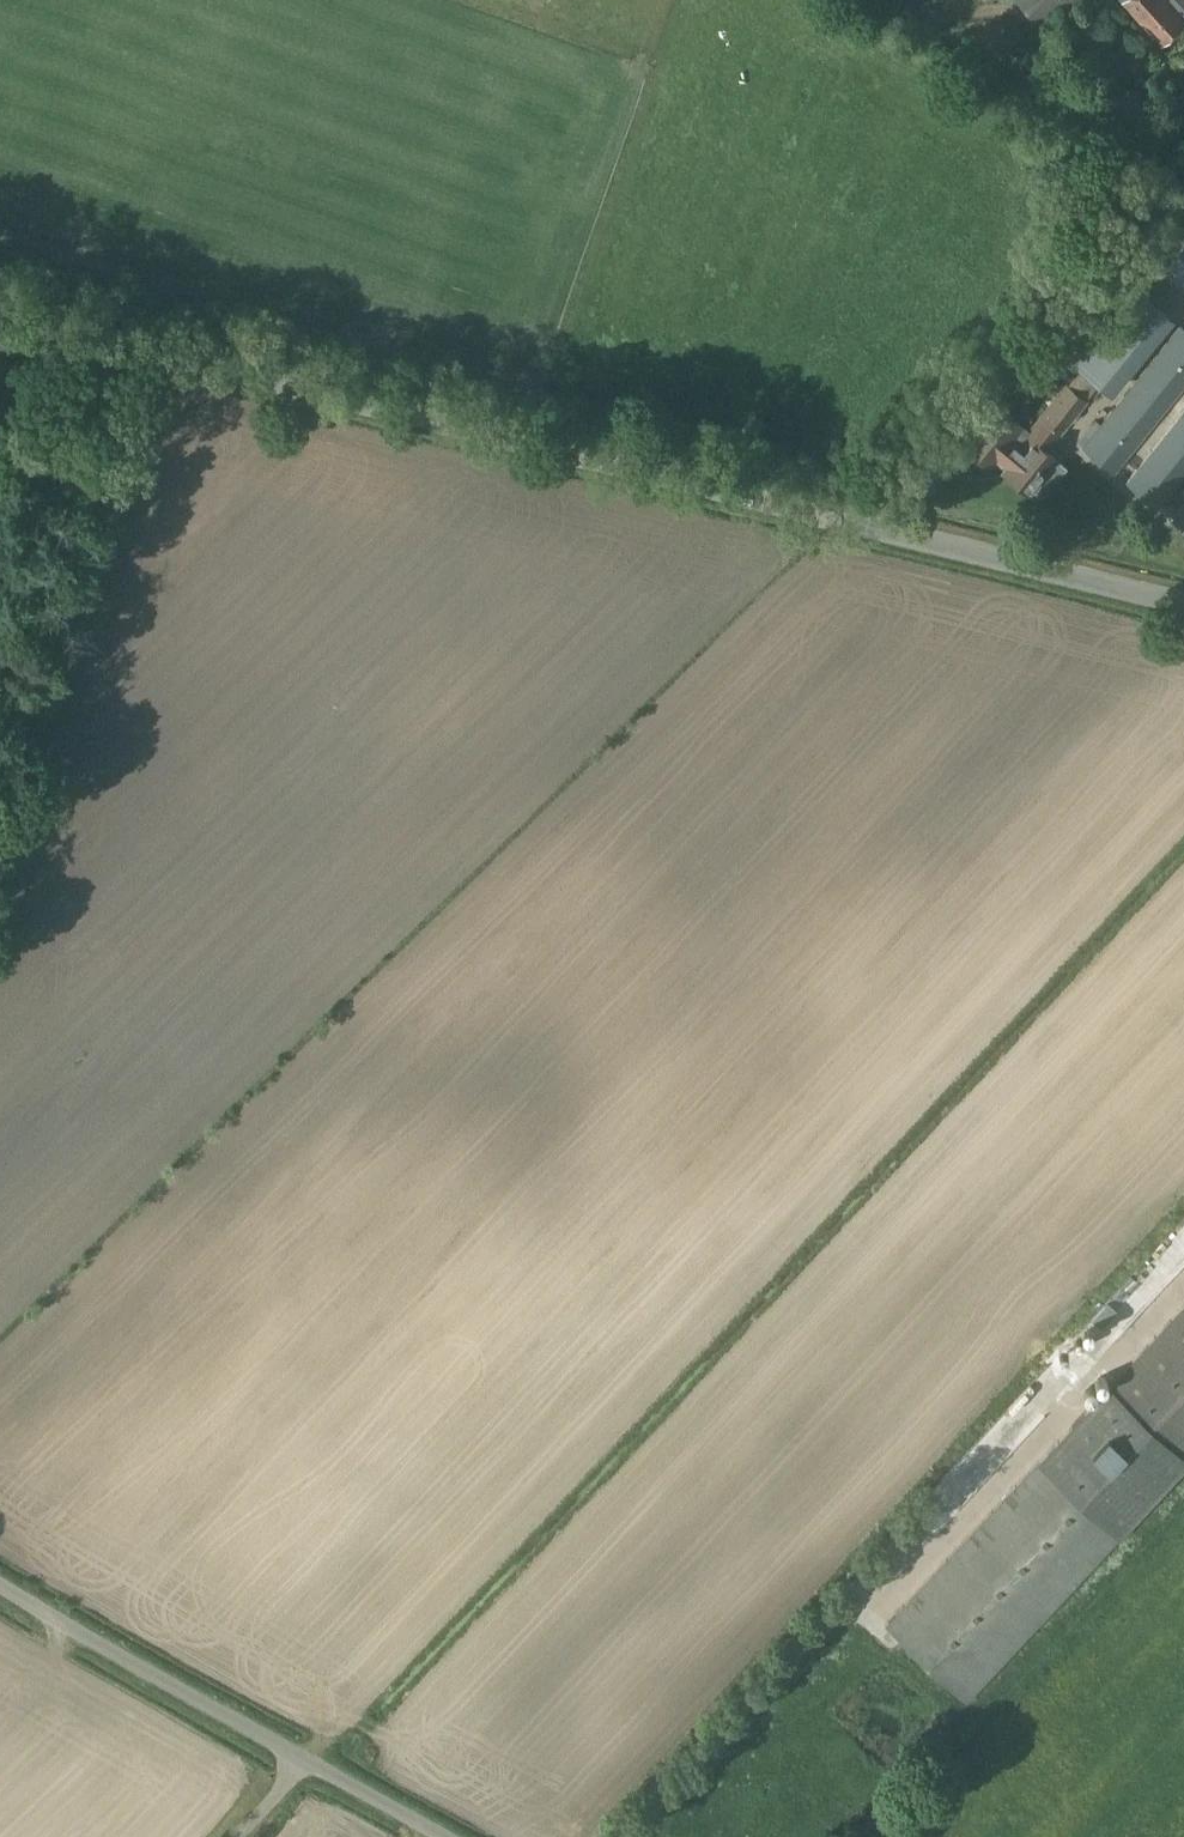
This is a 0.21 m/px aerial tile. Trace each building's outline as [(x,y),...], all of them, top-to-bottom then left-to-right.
[(1042,29),(1074,0),(1016,0),(1042,29)] [(1122,3),(1122,2),(1161,44),(1183,23),(1183,20),(1166,0),(1119,0),(1122,3)] [(1160,273),(1183,292),(1183,242),(1160,273)] [(1111,393),(1173,317),(1125,280),(1065,356),(1111,393)] [(1183,387),(1183,327),(1180,324),(1081,447),(1115,473),(1183,387)] [(1026,369),(1015,382),(1027,393),(1039,379),(1026,369)] [(1047,449),(1085,401),(1066,386),(1021,442),(1014,435),(1023,424),(997,403),(964,444),(990,465),(999,454),(1010,463),(1004,471),(1029,491),(1032,487),(1042,495),(1066,464),(1047,449)] [(1183,477),(1183,409),(1125,482),(1159,509),(1183,477)] [(1134,1264),(1078,1325),(1096,1342),(1152,1281),(1134,1264)] [(968,1701),(1119,1539),(1183,1471),(1183,1303),(1107,1384),(1107,1383),(1037,1462),(885,1625),(968,1701)]
